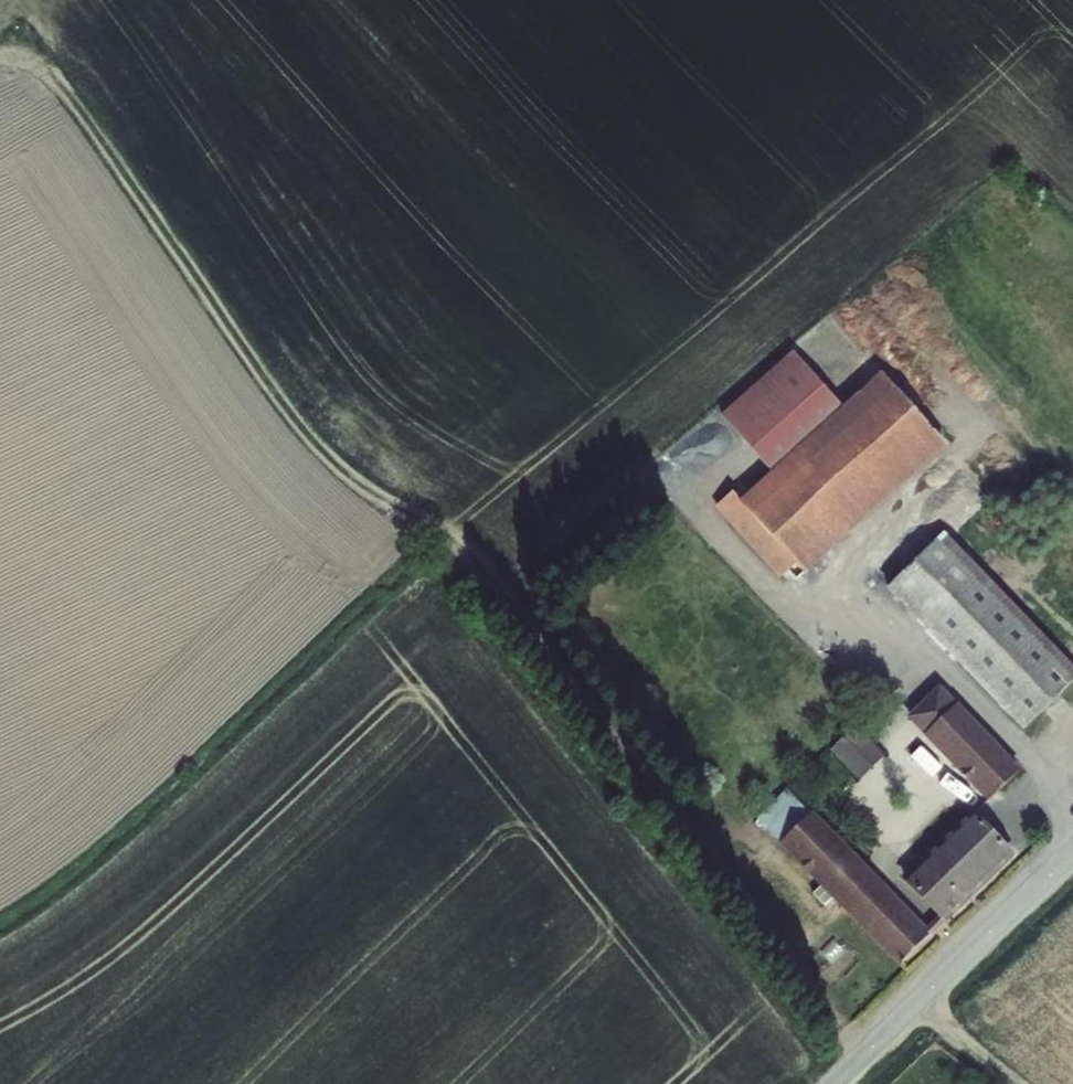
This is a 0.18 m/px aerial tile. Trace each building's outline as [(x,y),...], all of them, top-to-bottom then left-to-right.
[(721,416),(770,474),(842,410),(795,354),(721,416)] [(940,450),(877,379),(842,410),(770,474),(738,503),(800,573),(940,450)] [(1072,686),(1072,670),(949,536),(890,590),(1021,733),(1072,686)] [(1019,775),(943,691),(915,717),(991,801),(1019,775)] [(889,758),(866,731),(837,755),(860,783),(889,758)] [(928,938),(818,818),(786,846),(897,967),(928,938)] [(1009,859),(973,821),(906,886),(942,923),(1009,859)]
